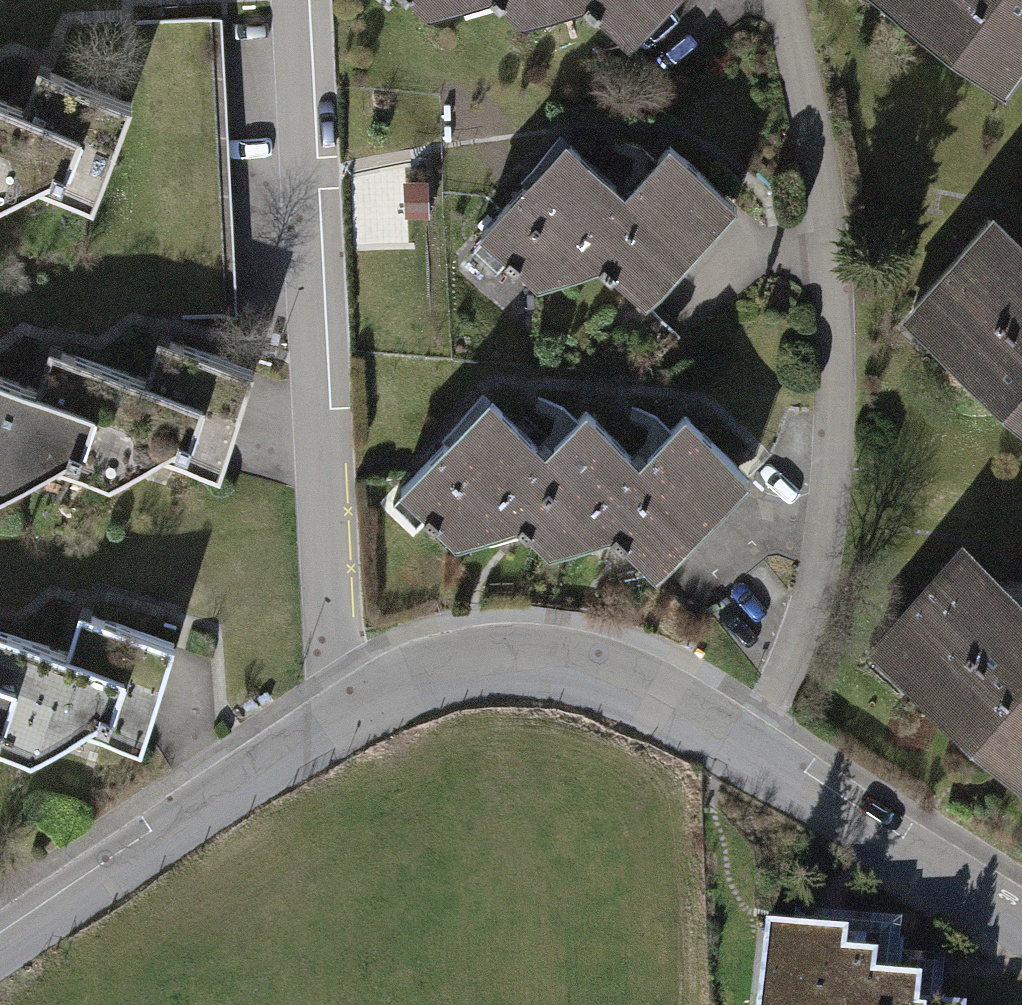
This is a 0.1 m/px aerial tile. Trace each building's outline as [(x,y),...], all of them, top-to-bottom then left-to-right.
[(431,23),(495,3),(523,30),(584,10),(627,52),(678,0),(406,0),(431,23)] [(1010,85),(1021,68),(1021,0),(893,0),(1010,85)] [(36,192),(94,213),(132,110),(41,77),(26,115),(0,105),(0,210),(36,192)] [(624,195),(571,144),(478,238),(536,289),(597,269),(640,311),(737,211),(671,147),(624,195)] [(906,325),(1021,423),(1021,244),(995,221),(906,325)] [(2,497),(49,468),(111,488),(162,459),(222,478),(255,373),(161,344),(149,382),(52,352),(39,394),(0,381),(0,496),(2,497)] [(490,404),(399,498),(458,555),(522,534),(551,562),(612,541),(655,583),(752,483),(686,419),(639,468),(586,416),(546,458),(490,404)] [(869,651),(1021,789),(1021,592),(967,543),(869,651)] [(32,749),(83,720),(142,738),(175,633),(82,604),(70,643),(0,621),(0,738),(32,749)] [(760,1004),(967,1004),(968,994),(940,992),(943,938),(900,935),(902,907),(791,900),(790,921),(765,920),(760,1004)]
